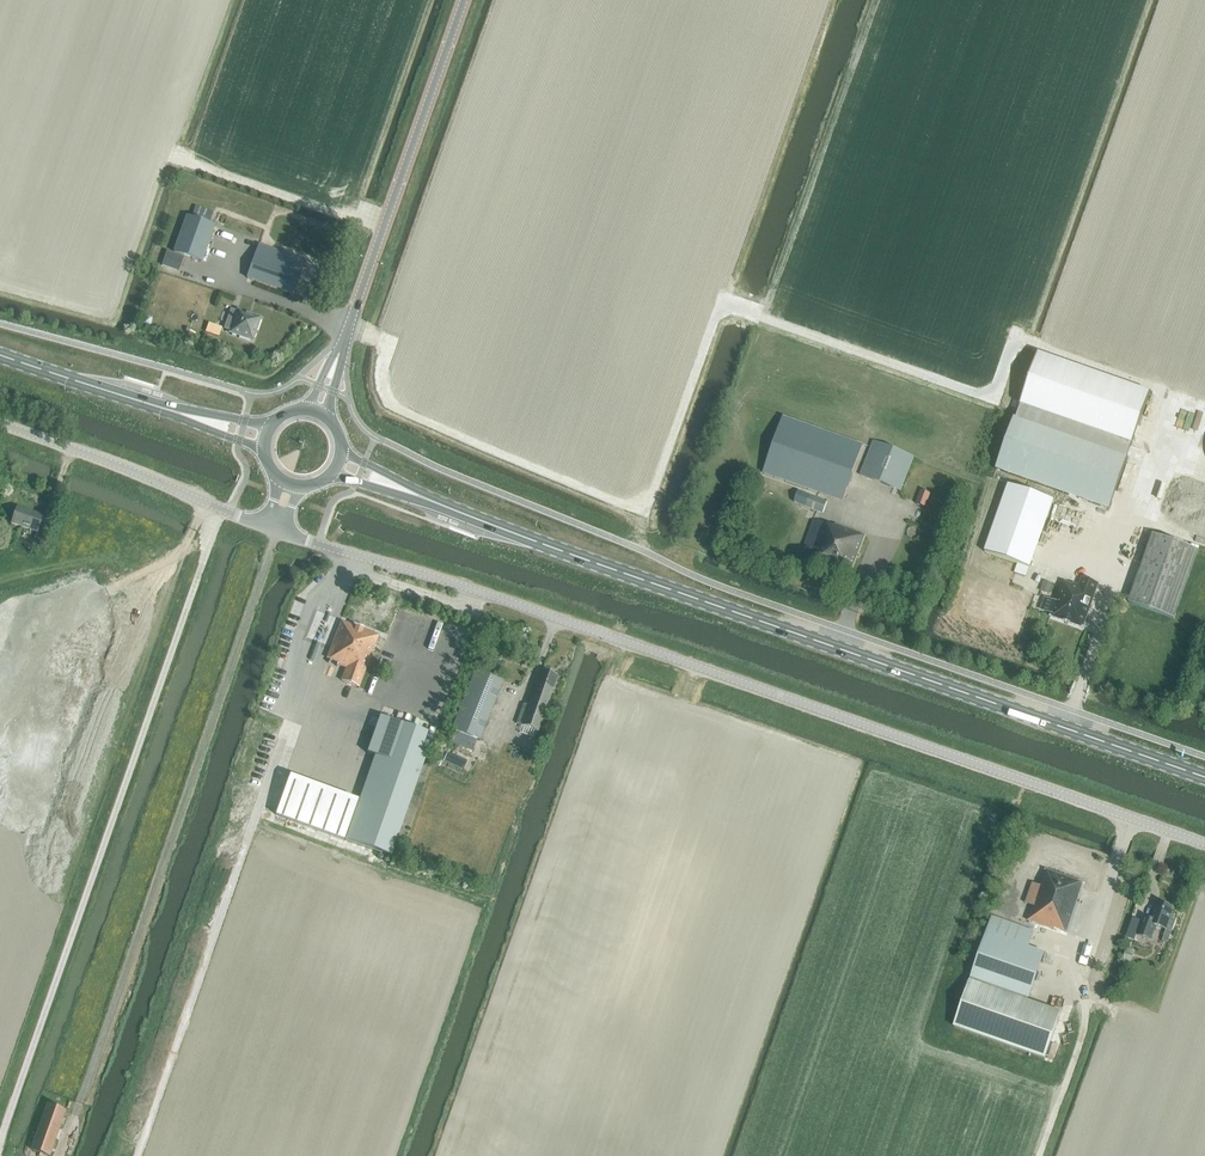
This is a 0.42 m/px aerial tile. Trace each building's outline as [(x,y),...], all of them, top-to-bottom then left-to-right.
[(208,198),(209,191),(200,190),(199,196),(208,198)] [(228,209),(230,194),(217,192),(214,206),(228,209)] [(187,195),(184,205),(198,208),(201,199),(187,195)] [(278,229),(283,211),(271,208),(268,221),(267,221),(266,226),(278,229)] [(320,229),(323,217),(307,213),(304,224),(320,229)] [(287,226),(298,227),(299,216),(288,215),(287,226)] [(173,252),(203,263),(216,226),(186,216),(173,252)] [(247,278),(293,295),(305,260),(259,244),(247,278)] [(229,333),(253,342),(261,318),(238,310),(229,333)] [(1020,405),(1015,420),(1127,458),(1132,445),(1150,393),(1038,354),(1020,405)] [(764,474),(843,502),(863,445),(784,417),(764,474)] [(1013,419),(995,470),(1110,510),(1128,458),(1127,458),(1015,420),(1013,419)] [(861,475),(901,490),(914,457),(874,441),(861,475)] [(985,552),(1030,568),(1054,500),(1009,484),(985,552)] [(799,504),(823,513),(828,502),(810,495),(807,501),(801,499),(799,504)] [(12,524),(37,533),(33,545),(41,548),(48,529),(40,526),(44,516),(18,507),(12,524)] [(1067,525),(1074,527),(1077,514),(1071,512),(1067,525)] [(816,551),(811,563),(849,577),(865,535),(836,524),(836,526),(825,522),(825,523),(822,522),(814,521),(804,547),(816,551)] [(1174,619),(1198,551),(1153,534),(1129,603),(1174,619)] [(1044,584),(1053,587),(1057,577),(1048,573),(1044,584)] [(1051,617),(1083,628),(1099,584),(1081,577),(1079,585),(1074,583),(1073,585),(1063,582),(1051,617)] [(341,681),(359,688),(379,636),(342,622),(327,659),(338,664),(337,666),(345,669),(341,681)] [(452,744),(473,752),(477,740),(480,741),(504,681),(476,670),(452,729),(456,731),(452,744)] [(552,690),(557,677),(542,672),(537,684),(536,684),(528,706),(524,705),(516,725),(538,733),(553,690),(552,690)] [(491,723),(498,725),(501,714),(494,712),(491,723)] [(345,841),(391,857),(427,755),(381,739),(345,841)] [(450,749),(445,754),(456,764),(460,758),(450,749)] [(1054,930),(1055,929),(1067,933),(1083,884),(1046,871),(1029,922),(1054,930)] [(1176,922),(1171,920),(1174,909),(1158,903),(1151,922),(1143,919),(1137,936),(1152,942),(1157,927),(1167,931),(1173,933),(1176,922)] [(1030,948),(1035,932),(992,917),(954,1028),(1046,1059),(1062,1013),(1029,1002),(1045,954),(1030,948)] [(1118,958),(1130,963),(1134,951),(1122,947),(1118,958)] [(47,1155),(50,1155),(66,1111),(47,1104),(31,1150),(47,1155)]
